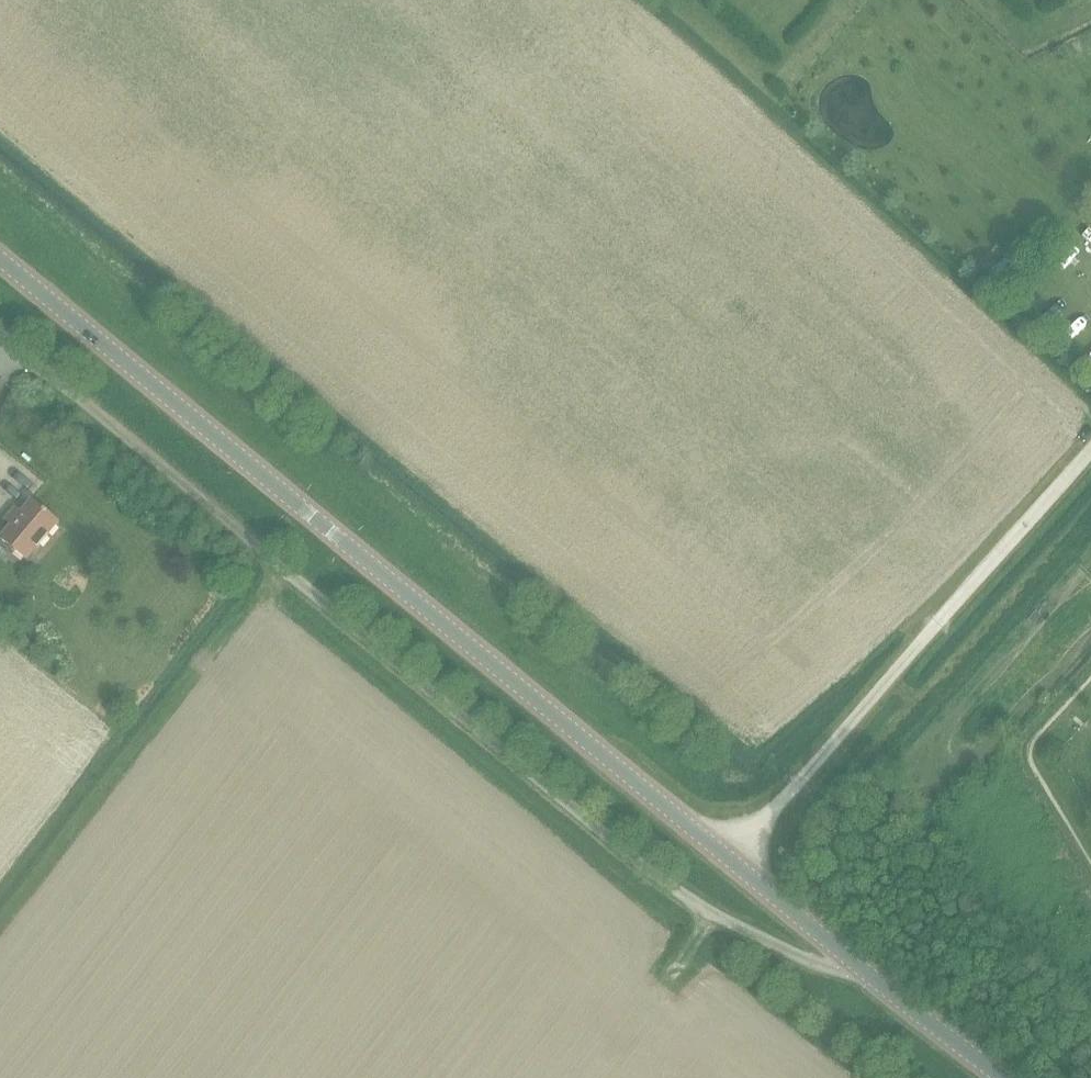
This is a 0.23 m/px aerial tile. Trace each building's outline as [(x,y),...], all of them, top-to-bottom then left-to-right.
[(45,538),(59,521),(32,499),(21,512),(15,507),(7,517),(4,521),(10,525),(0,538),(0,539),(27,561),(45,538)]
